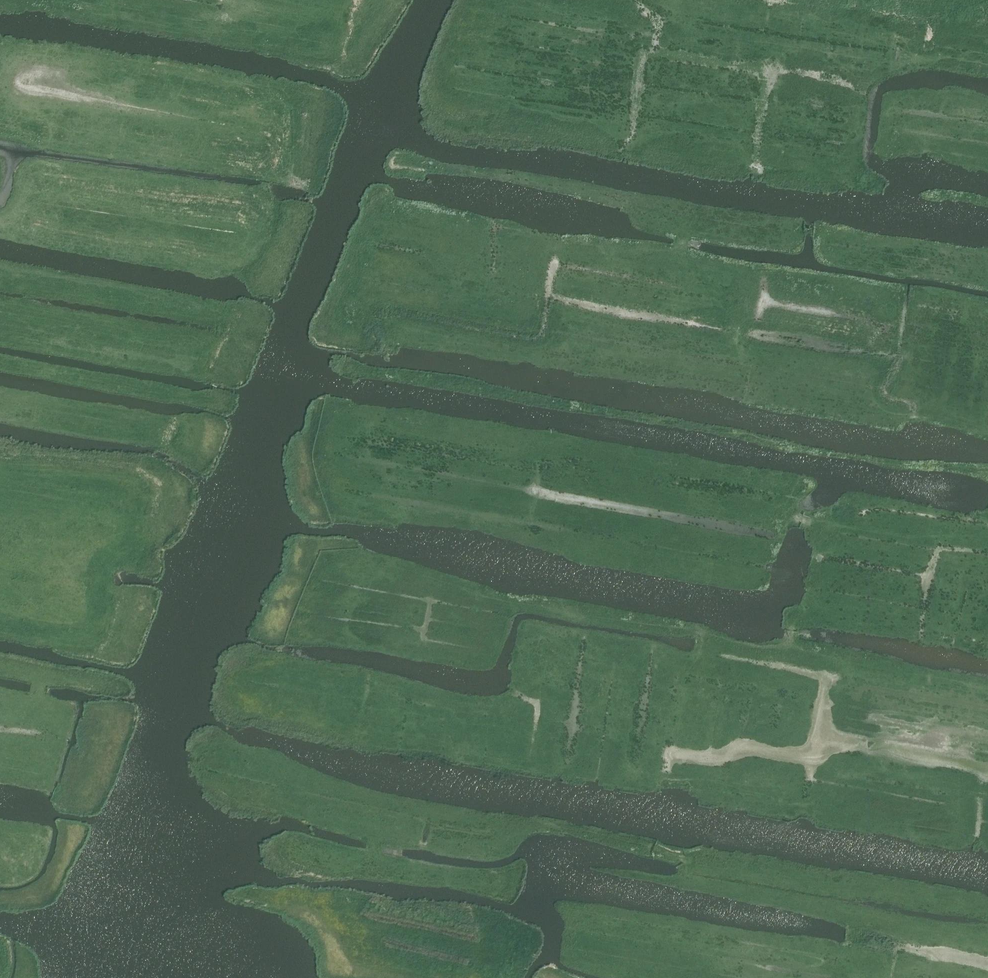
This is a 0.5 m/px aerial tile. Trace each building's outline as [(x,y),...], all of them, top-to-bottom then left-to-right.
[(689,850),(687,856),(695,858),(697,852),(689,850)]
